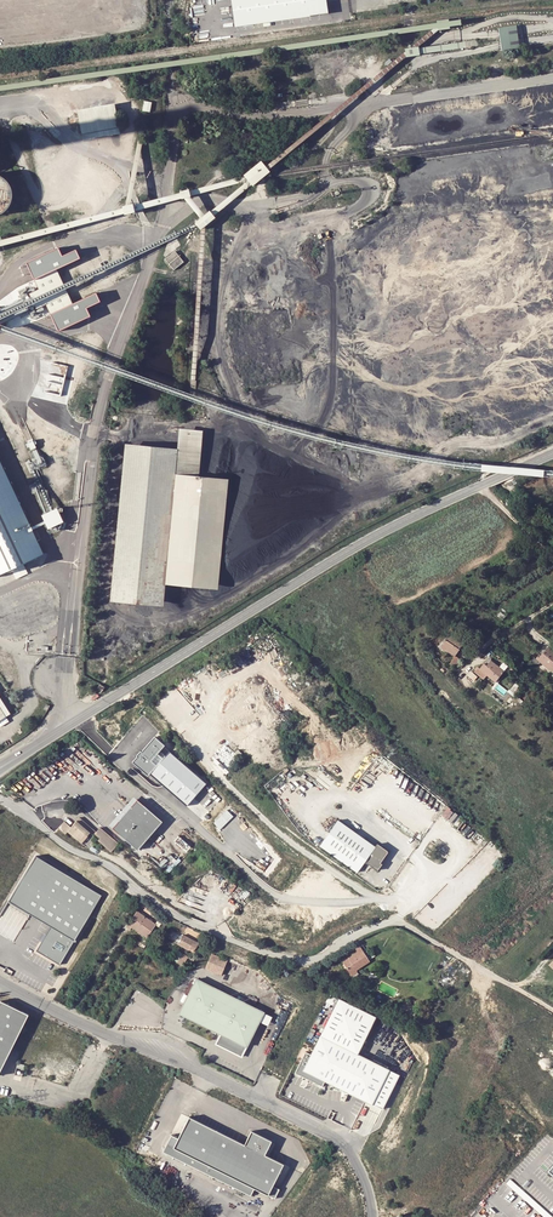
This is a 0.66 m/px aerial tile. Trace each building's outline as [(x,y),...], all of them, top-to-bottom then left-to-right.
[(234,25),(328,11),(328,8),(327,0),(230,0),(234,25)] [(144,100),(143,110),(151,111),(152,101),(144,100)] [(82,137),(120,130),(116,106),(78,113),(82,137)] [(253,186),(271,172),(262,161),(244,174),(253,186)] [(2,214),(4,212),(6,209),(8,207),(10,204),(11,201),(11,197),(11,194),(10,191),(9,188),(8,185),(6,182),(4,180),(1,178),(0,178),(0,215),(2,214)] [(216,214),(222,208),(219,205),(213,211),(216,214)] [(194,220),(199,226),(213,214),(209,208),(194,220)] [(178,252),(174,247),(165,255),(169,259),(178,252)] [(62,248),(29,263),(59,329),(92,314),(88,306),(102,300),(98,291),(73,302),(59,269),(84,258),(79,249),(66,255),(62,248)] [(178,451),(177,475),(200,477),(204,432),(179,431),(178,451)] [(164,609),(166,588),(177,475),(178,451),(125,446),(111,604),(164,609)] [(44,553),(0,460),(0,573),(44,553)] [(230,480),(200,477),(177,475),(166,588),(219,592),(230,480)] [(48,512),(54,509),(49,497),(42,500),(48,512)] [(42,515),(48,529),(64,522),(58,508),(42,515)] [(22,575),(28,572),(24,565),(19,568),(22,575)] [(454,654),(463,642),(454,635),(451,632),(441,643),(454,654)] [(457,632),(454,635),(463,642),(466,639),(457,632)] [(468,646),(463,642),(454,654),(458,657),(468,646)] [(552,669),(552,653),(549,649),(537,661),(550,673),(552,669)] [(481,661),(485,664),(489,658),(486,655),(481,661)] [(502,668),(489,658),(485,664),(481,661),(477,666),(488,675),(493,680),(502,668)] [(518,687),(512,682),(504,690),(510,696),(518,687)] [(98,688),(102,691),(106,687),(101,683),(98,688)] [(1,729),(10,723),(7,719),(12,716),(0,698),(0,727),(1,729)] [(148,775),(185,808),(207,783),(169,751),(165,756),(160,751),(164,746),(155,737),(131,763),(147,777),(148,775)] [(137,800),(112,828),(137,850),(161,821),(137,800)] [(442,815),(452,821),(458,813),(448,806),(442,815)] [(214,824),(220,830),(233,817),(227,810),(214,824)] [(366,858),(377,843),(340,817),(322,842),(359,869),(366,858)] [(63,818),(56,825),(63,831),(66,828),(84,843),(93,833),(75,818),(69,824),(63,818)] [(95,833),(101,837),(98,840),(112,850),(119,840),(100,827),(95,833)] [(377,843),(366,858),(379,867),(383,861),(382,859),(390,848),(379,841),(377,843)] [(102,895),(36,856),(9,901),(51,927),(37,952),(60,965),(102,895)] [(130,910),(123,919),(126,922),(131,916),(130,915),(133,911),(130,910)] [(138,911),(129,923),(134,927),(147,937),(156,925),(138,911)] [(183,935),(178,943),(193,952),(198,943),(183,935)] [(354,965),(367,957),(357,941),(352,944),(355,948),(340,957),(349,971),(355,967),(354,965)] [(189,958),(176,949),(171,957),(184,966),(189,958)] [(227,961),(211,954),(205,969),(221,975),(227,961)] [(381,961),(377,959),(372,967),(377,969),(379,964),(381,961)] [(263,1013),(196,979),(179,1013),(221,1034),(216,1044),(242,1057),(259,1021),(263,1013)] [(321,1035),(358,1054),(376,1017),(339,999),(321,1035)] [(1,1000),(0,1002),(0,1071),(29,1014),(1,1000)] [(272,1017),(263,1013),(259,1021),(268,1025),(272,1017)] [(358,1054),(321,1035),(311,1054),(306,1052),(295,1073),(322,1086),(325,1081),(382,1109),(400,1074),(358,1054)] [(171,1135),(163,1152),(251,1196),(255,1188),(275,1199),(280,1189),(273,1186),(284,1164),(265,1154),(272,1141),(251,1131),(244,1144),(189,1116),(178,1138),(171,1135)] [(545,1216),(552,1216),(511,1179),(507,1183),(545,1216)]
